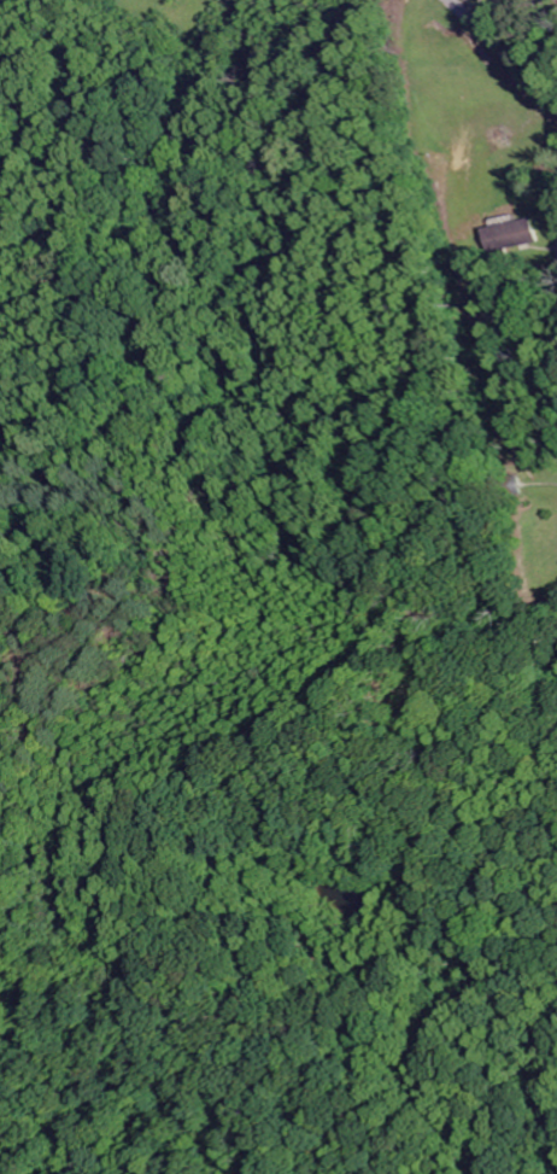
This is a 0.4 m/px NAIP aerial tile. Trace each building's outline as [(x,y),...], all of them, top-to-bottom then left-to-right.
[(487,230),(492,252),(543,242),(538,219),(487,230)]
